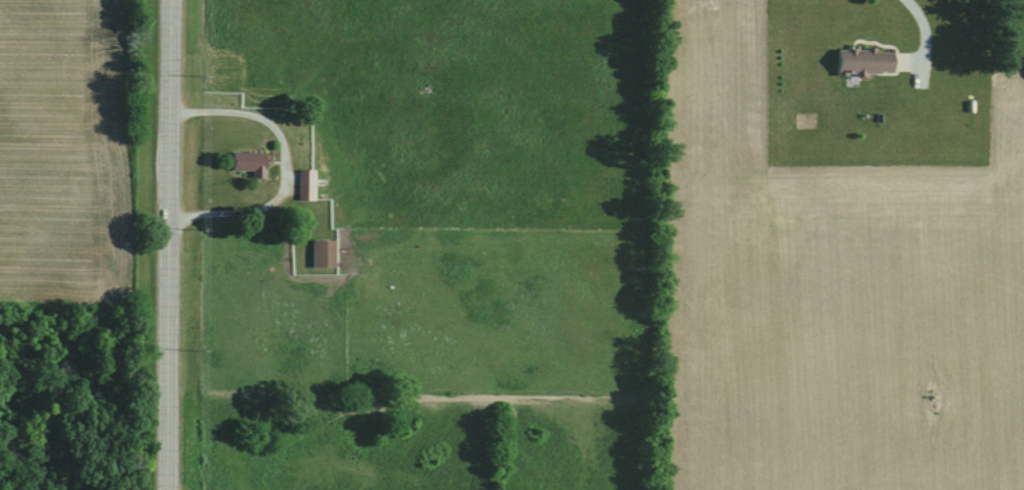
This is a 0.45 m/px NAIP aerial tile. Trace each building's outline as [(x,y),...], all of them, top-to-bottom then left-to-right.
[(839,50),(840,75),(895,74),(895,49),(839,50)] [(234,172),(268,172),(268,153),(234,153),(234,172)] [(316,171),(300,171),(300,200),(316,200),(316,171)]
